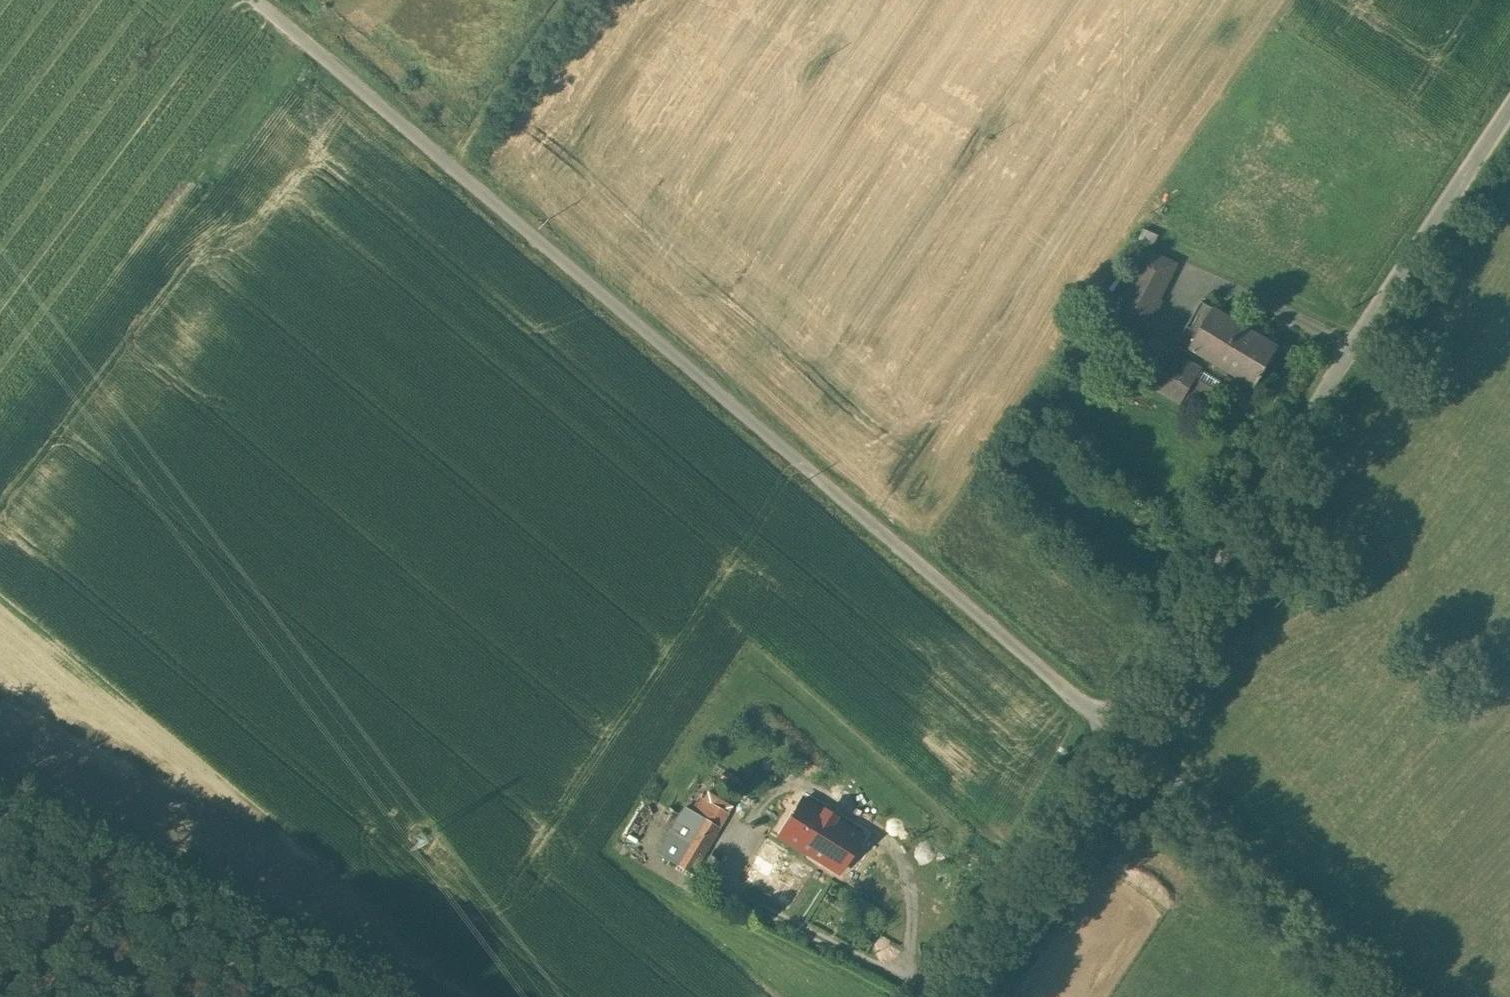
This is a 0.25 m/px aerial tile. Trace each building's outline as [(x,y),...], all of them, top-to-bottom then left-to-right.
[(1180,262),(1147,246),(1115,312),(1148,328),(1180,262)] [(1214,309),(1191,346),(1221,363),(1217,370),(1252,390),(1278,346),(1214,309)] [(1200,368),(1171,350),(1152,384),(1182,401),(1200,368)] [(728,811),(701,796),(664,855),(692,871),(728,811)] [(794,840),(772,828),(741,878),(790,906),(812,869),(788,853),(794,840)]
